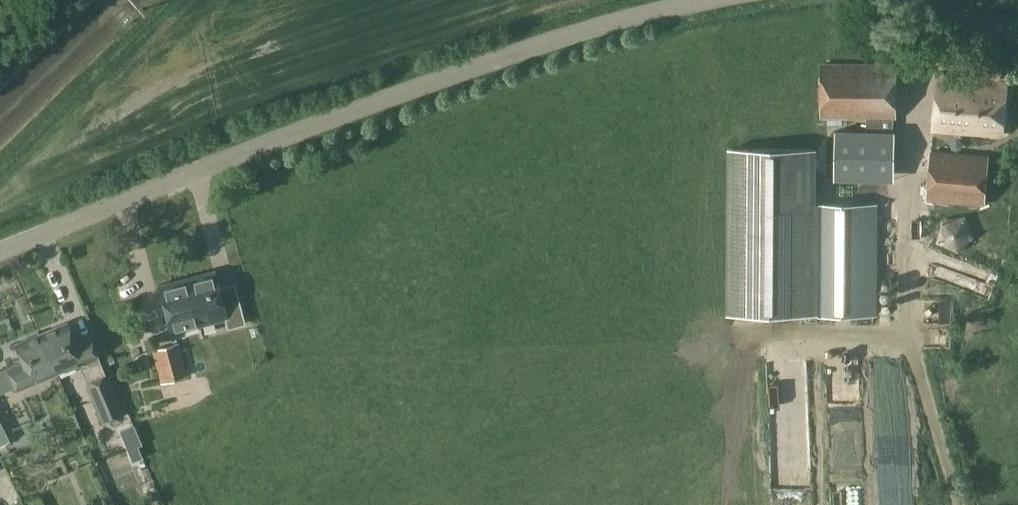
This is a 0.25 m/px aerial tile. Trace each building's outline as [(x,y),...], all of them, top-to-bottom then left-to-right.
[(1003,64),(983,63),(982,79),(1002,80),(1002,78),(1008,79),(1009,67),(1003,67),(1003,64)] [(867,111),(891,111),(891,66),(825,66),(825,111),(867,111)] [(1002,134),(1006,86),(941,78),(935,126),(1002,134)] [(867,111),(867,131),(891,131),(891,111),(867,111)] [(836,169),(836,179),(893,180),(893,131),(891,131),(867,131),(837,130),(836,169)] [(874,205),(814,205),(814,150),(733,149),(732,308),(873,311),(874,205)] [(985,205),(989,154),(930,149),(926,200),(985,205)] [(212,271),(184,278),(196,326),(224,318),(226,328),(243,324),(232,283),(217,287),(212,271)] [(956,300),(984,301),(985,274),(957,273),(956,300)] [(184,278),(158,285),(170,332),(196,326),(184,278)] [(240,301),(247,321),(259,316),(251,296),(240,301)] [(63,327),(40,336),(56,373),(78,364),(104,424),(120,417),(95,357),(86,335),(69,342),(63,327)] [(188,377),(211,374),(204,330),(182,333),(188,377)] [(125,339),(133,368),(147,365),(139,335),(125,339)] [(24,361),(8,368),(17,390),(56,373),(40,336),(18,346),(24,361)] [(164,383),(186,376),(177,345),(155,351),(164,383)] [(131,426),(120,430),(131,459),(139,456),(134,445),(138,443),(131,426)] [(107,447),(122,443),(118,432),(104,437),(107,447)] [(875,486),(887,488),(890,469),(877,467),(875,486)] [(859,480),(829,481),(829,504),(860,504),(859,480)]
